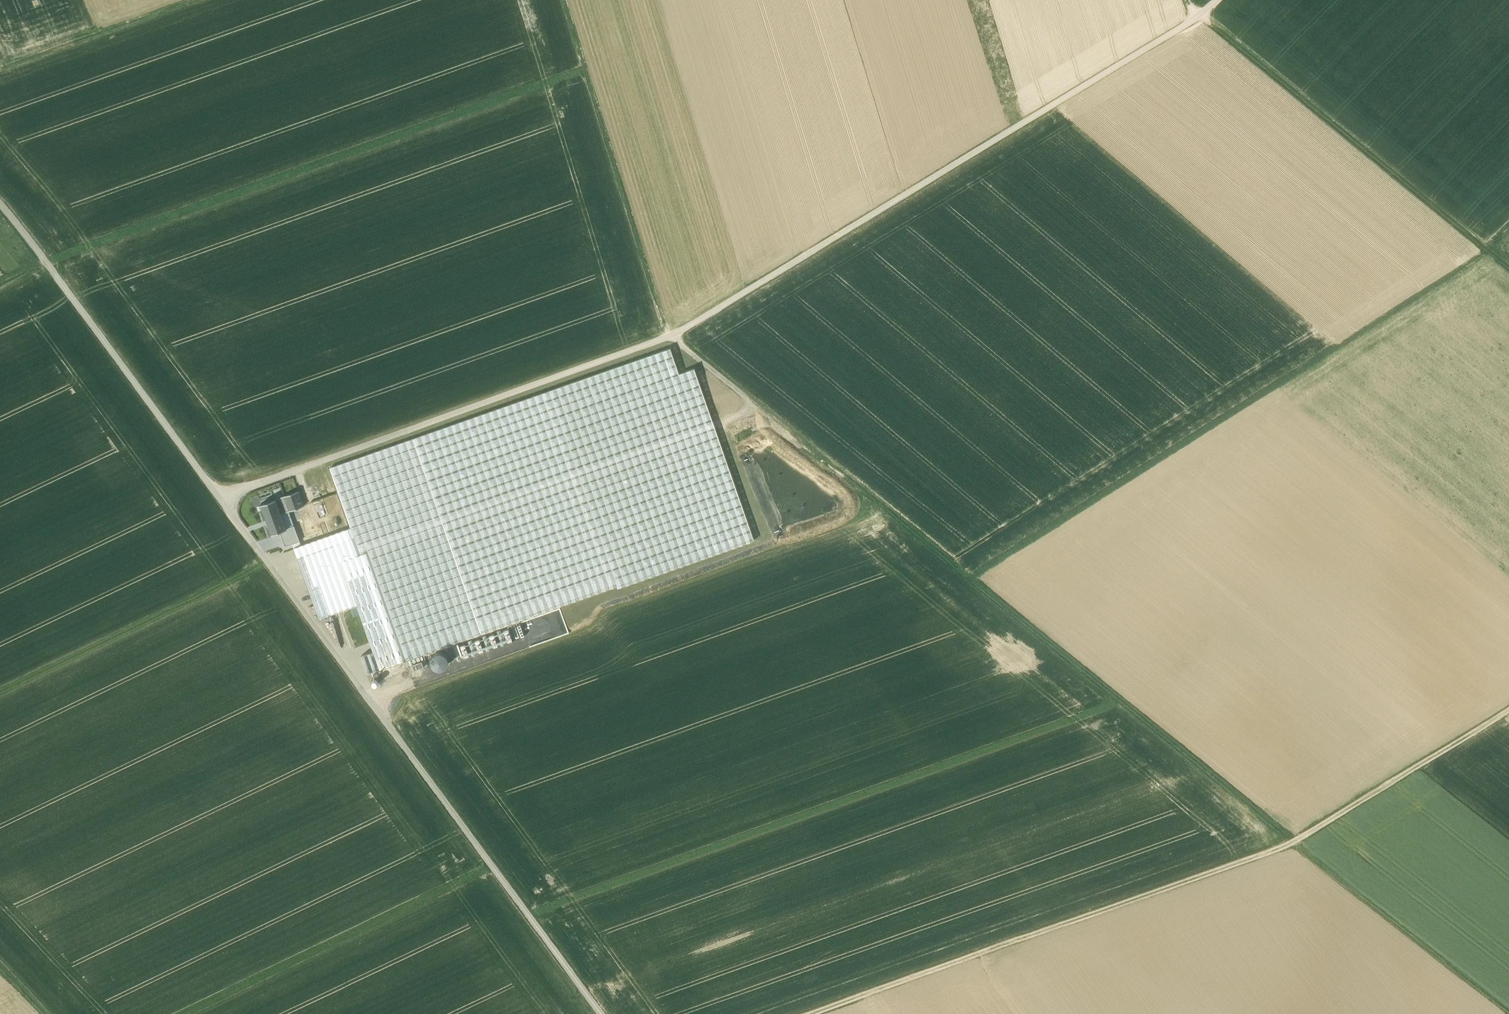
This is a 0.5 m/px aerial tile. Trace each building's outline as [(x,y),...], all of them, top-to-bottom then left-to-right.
[(350,527),(294,548),(319,618),(356,605),(373,651),(362,655),(367,672),(756,539),(694,369),(679,374),(671,348),(329,467),(350,527)] [(284,498),(289,510),(289,511),(304,505),(298,490),(283,496),(284,498)] [(261,502),(272,500),(270,493),(260,495),(261,502)] [(284,498),(276,500),(281,512),(289,510),(284,498)] [(276,499),(261,505),(272,534),(280,532),(287,529),(281,512),(276,500),(276,499)] [(287,529),(280,532),(285,547),(300,541),(295,526),(287,529)] [(463,656),(504,640),(501,632),(469,644),(467,638),(457,642),(463,656)] [(450,653),(435,653),(434,667),(450,667),(450,653)] [(378,681),(408,671),(405,663),(376,673),(378,681)]
